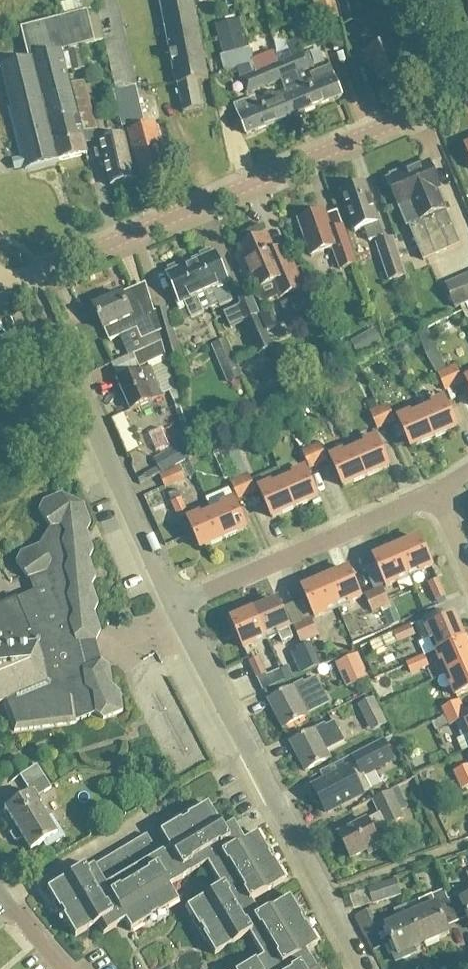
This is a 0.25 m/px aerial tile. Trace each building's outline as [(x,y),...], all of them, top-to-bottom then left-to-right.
[(85,10),(84,0),(65,0),(64,0),(66,13),(85,10)] [(117,90),(114,91),(117,102),(122,126),(144,120),(117,0),(97,0),(117,90)] [(177,86),(179,86),(184,112),(202,108),(197,82),(209,80),(193,0),(160,0),(177,86)] [(335,0),(333,0),(317,4),(322,26),(341,22),(335,0)] [(356,0),(338,0),(344,25),(360,21),(356,0)] [(65,18),(57,20),(64,51),(95,44),(88,12),(80,14),(65,18)] [(67,73),(62,54),(61,52),(64,51),(57,20),(56,20),(21,28),(29,60),(1,67),(24,159),(27,168),(87,154),(67,73)] [(404,72),(389,32),(384,20),(364,27),(368,36),(363,38),(365,42),(368,51),(361,54),(366,65),(372,63),(379,82),(404,72)] [(80,48),(68,51),(73,71),(85,68),(80,48)] [(297,74),(297,75),(315,67),(308,51),(290,58),(291,59),(297,74)] [(282,81),(297,75),(297,74),(291,59),(290,58),(274,65),(280,82),(282,81)] [(250,61),(236,67),(248,95),(263,89),(257,73),(257,72),(255,73),(250,61)] [(274,65),(257,72),(257,73),(263,89),(280,82),(274,65)] [(310,73),(311,76),(312,79),(308,81),(318,106),(343,97),(333,72),(330,65),(310,73)] [(285,92),(294,116),(318,106),(308,81),(303,83),(302,79),(292,83),(293,87),(291,88),(291,89),(285,92)] [(261,100),(271,125),(294,116),(285,92),(277,95),(277,93),(274,94),(273,91),(264,95),(265,98),(261,100)] [(234,105),(237,112),(247,135),(271,125),(261,100),(256,102),(255,99),(246,102),(245,100),(234,105)] [(167,167),(155,125),(130,132),(142,177),(167,167)] [(124,136),(93,143),(97,158),(104,157),(111,186),(135,181),(124,136)] [(391,176),(392,179),(388,181),(407,228),(410,227),(425,262),(461,246),(438,192),(442,190),(430,162),(413,170),(412,168),(391,176)] [(383,237),(365,185),(341,193),(355,232),(364,229),(368,242),(383,237)] [(325,212),(312,217),(298,222),(311,257),(332,249),(340,271),(357,265),(343,228),(332,232),(325,212)] [(407,276),(394,236),(376,243),(389,282),(407,276)] [(303,288),(293,266),(285,247),(273,252),(266,237),(240,248),(258,289),(274,282),(281,297),(303,288)] [(191,264),(211,309),(218,305),(219,307),(232,302),(224,286),(229,283),(228,280),(231,279),(226,269),(223,271),(215,253),(212,255),(210,250),(200,255),(201,259),(191,264)] [(211,309),(191,264),(181,269),(179,264),(169,269),(171,273),(167,275),(175,293),(172,294),(176,303),(179,302),(180,305),(184,303),(191,320),(204,314),(203,312),(211,309)] [(456,308),(467,303),(467,276),(447,285),(456,308)] [(106,331),(110,340),(137,328),(146,349),(161,342),(159,334),(153,312),(145,284),(94,307),(104,332),(106,331)] [(246,320),(260,313),(250,290),(238,295),(241,303),(240,303),(240,305),(246,320)] [(292,322),(298,319),(296,314),(315,306),(311,296),(310,293),(281,305),(289,323),(292,322)] [(161,342),(165,355),(167,362),(181,357),(167,308),(153,312),(159,334),(161,342)] [(275,349),(274,346),(267,330),(260,313),(246,320),(243,321),(258,357),(275,349)] [(228,339),(213,345),(228,382),(243,376),(228,339)] [(149,363),(165,355),(161,342),(146,349),(134,353),(139,367),(149,363)] [(456,365),(447,369),(455,388),(465,384),(456,365)] [(140,373),(140,372),(118,382),(132,412),(153,402),(153,401),(163,396),(151,368),(140,373)] [(446,391),(455,388),(447,369),(438,373),(446,391)] [(434,408),(423,413),(434,438),(456,428),(444,400),(433,405),(434,408)] [(388,403),(378,408),(387,428),(397,423),(388,403)] [(387,428),(378,408),(371,412),(379,431),(387,428)] [(434,438),(423,413),(412,418),(410,415),(399,420),(411,448),(434,438)] [(130,419),(123,422),(135,454),(143,451),(130,419)] [(154,459),(162,473),(194,455),(190,439),(154,459)] [(366,447),(355,452),(366,477),(389,467),(377,439),(365,444),(366,447)] [(321,443),(311,447),(319,465),(329,461),(321,443)] [(311,469),(319,465),(311,447),(302,451),(311,469)] [(344,487),(366,477),(355,452),(344,457),(343,453),(331,459),(344,487)] [(186,480),(181,466),(160,474),(166,488),(186,480)] [(295,478),(284,482),(295,508),(317,498),(306,469),(294,475),(295,478)] [(258,493),(250,473),(240,478),(248,497),(258,493)] [(248,497),(240,478),(231,482),(240,500),(248,497)] [(295,508),(284,482),(273,487),(271,484),(260,489),(272,517),(295,508)] [(183,497),(181,498),(177,490),(169,494),(172,502),(171,502),(178,519),(190,514),(183,497)] [(7,703),(18,731),(78,724),(77,723),(98,714),(105,719),(124,711),(122,692),(114,686),(112,667),(103,660),(101,650),(98,640),(103,630),(102,629),(96,612),(100,603),(94,586),(98,577),(91,559),(95,550),(89,532),(92,523),(86,505),(63,494),(45,501),(41,511),(52,526),(39,546),(23,552),(19,562),(31,579),(36,591),(19,598),(19,597),(4,604),(1,599),(0,599),(0,705),(7,703)] [(223,509),(213,514),(223,539),(246,529),(234,501),(223,506),(223,509)] [(223,539),(213,514),(202,519),(200,516),(188,521),(201,549),(223,539)] [(419,537),(397,548),(408,573),(419,568),(421,571),(432,566),(419,537)] [(397,578),(408,573),(397,548),(374,558),(387,586),(398,581),(397,578)] [(348,569),(326,579),(337,605),(348,600),(349,603),(361,598),(348,569)] [(326,610),(337,605),(326,579),(303,589),(315,618),(327,613),(326,610)] [(428,584),(435,601),(445,596),(437,580),(428,584)] [(383,586),(373,591),(381,608),(390,604),(383,586)] [(373,591),(365,594),(372,611),(381,608),(373,591)] [(255,610),(267,639),(279,634),(283,643),(294,637),(277,600),(255,610)] [(256,644),(256,643),(267,639),(255,610),(232,621),(245,649),(256,644)] [(440,650),(466,639),(456,616),(428,629),(424,621),(417,625),(424,641),(432,637),(433,641),(436,640),(440,650)] [(302,623),(309,639),(318,635),(311,619),(302,623)] [(309,639),(302,623),(294,626),(301,642),(309,639)] [(375,653),(388,647),(399,642),(399,643),(416,636),(411,624),(370,643),(375,653)] [(466,639),(440,650),(437,651),(443,663),(446,662),(450,673),(467,665),(467,644),(466,639)] [(320,665),(310,643),(297,648),(298,651),(291,654),(300,674),(320,665)] [(358,681),(369,677),(358,653),(348,658),(358,681)] [(407,663),(407,665),(412,675),(430,666),(425,655),(407,663)] [(268,674),(260,657),(249,661),(257,680),(268,674)] [(450,673),(455,684),(452,685),(458,697),(467,692),(467,665),(450,673)] [(309,716),(307,713),(329,702),(315,677),(294,689),(293,687),(269,701),(283,729),(309,716)] [(365,718),(381,710),(375,697),(358,705),(365,718)] [(445,718),(465,709),(462,700),(442,709),(445,718)] [(462,737),(467,734),(467,715),(465,709),(445,718),(449,726),(455,724),(462,737)] [(316,732),(315,730),(291,743),(306,772),(330,758),(327,751),(345,741),(334,722),(316,732)] [(315,788),(317,791),(314,793),(320,805),(324,803),(330,813),(364,793),(364,792),(373,787),(364,773),(393,756),(382,737),(352,755),(357,763),(350,768),(349,767),(315,788)] [(455,773),(458,781),(467,777),(467,767),(455,773)] [(45,776),(28,787),(31,792),(5,808),(18,828),(13,831),(18,841),(23,838),(31,851),(43,843),(47,848),(65,836),(53,817),(49,820),(40,805),(42,802),(39,797),(53,788),(45,776)] [(467,787),(467,777),(458,781),(462,790),(467,787)] [(404,816),(401,811),(391,792),(374,801),(381,814),(368,821),(368,820),(340,835),(351,858),(367,849),(369,852),(382,846),(374,831),(385,824),(386,825),(404,816)] [(262,955),(264,958),(245,968),(316,968),(306,952),(318,944),(309,930),(308,931),(296,913),(298,912),(290,899),(289,897),(259,916),(251,902),(286,881),(277,866),(275,866),(264,848),(265,847),(257,833),(244,841),(231,819),(221,826),(207,803),(192,811),(193,813),(175,825),(173,823),(159,831),(169,847),(162,851),(157,853),(147,860),(136,866),(126,872),(116,878),(105,885),(95,866),(86,871),(83,867),(47,890),(48,890),(55,904),(58,903),(68,922),(67,924),(75,937),(99,924),(105,934),(122,924),(125,922),(131,932),(147,923),(146,922),(164,911),(166,912),(180,903),(169,885),(177,880),(207,862),(220,885),(189,904),(190,906),(187,908),(196,923),(198,922),(208,940),(206,942),(212,954),(215,953),(249,933),(262,955)] [(147,860),(157,853),(146,835),(136,841),(147,860)] [(147,860),(136,841),(126,847),(136,866),(147,860)] [(136,866),(126,847),(115,853),(126,872),(136,866)] [(126,872),(115,853),(105,859),(116,878),(126,872)] [(116,878),(105,859),(95,866),(105,885),(116,878)] [(369,889),(374,906),(402,896),(397,879),(369,889)] [(412,914),(424,943),(449,933),(446,926),(458,921),(448,900),(444,890),(419,901),(422,910),(412,914)] [(448,900),(458,921),(467,917),(467,896),(461,899),(459,895),(457,896),(448,900)] [(397,953),(424,943),(412,914),(386,925),(397,953)]
